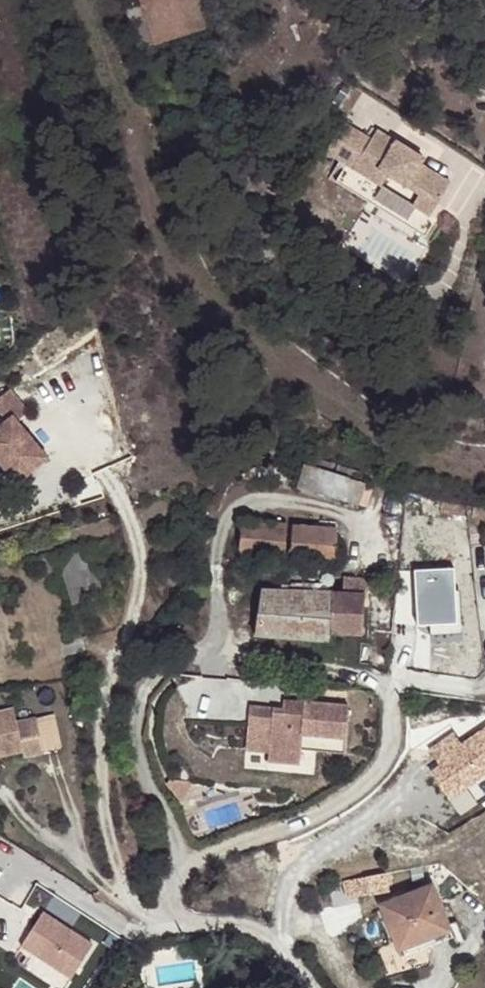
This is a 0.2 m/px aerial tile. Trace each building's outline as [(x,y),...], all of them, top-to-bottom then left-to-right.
[(157,50),(185,41),(188,41),(206,36),(195,0),(141,0),(157,50)] [(398,14),(414,0),(385,0),(398,14)] [(343,119),(325,149),(346,162),(335,179),(424,234),(436,216),(430,212),(450,180),(420,161),(402,150),(405,144),(376,127),(370,136),(343,119)] [(405,144),(402,150),(420,161),(423,155),(405,144)] [(0,395),(0,422),(1,423),(0,424),(0,472),(12,486),(43,460),(12,424),(24,414),(4,392),(0,395)] [(294,489),(358,501),(363,473),(299,461),(294,489)] [(244,519),(241,552),(283,556),(285,522),(244,519)] [(295,523),(293,557),(334,560),(335,527),(295,523)] [(93,555),(62,563),(70,591),(99,583),(93,555)] [(298,573),(297,583),(317,585),(317,574),(298,573)] [(261,588),(255,635),(331,642),(332,632),(360,634),(364,595),(261,588)] [(282,698),(281,707),(301,709),(302,699),(282,698)] [(347,703),(302,699),(301,709),(281,707),(248,704),(244,747),(268,749),(267,758),(298,761),(300,747),(315,749),(343,751),(347,703)] [(19,745),(20,751),(40,746),(32,712),(13,717),(9,704),(0,706),(0,749),(19,745)] [(164,786),(180,799),(190,781),(170,778),(164,786)] [(395,889),(392,871),(345,879),(348,897),(395,889)] [(419,935),(448,924),(431,882),(377,903),(395,952),(421,942),(419,935)] [(74,975),(94,946),(43,913),(24,942),(74,975)]
